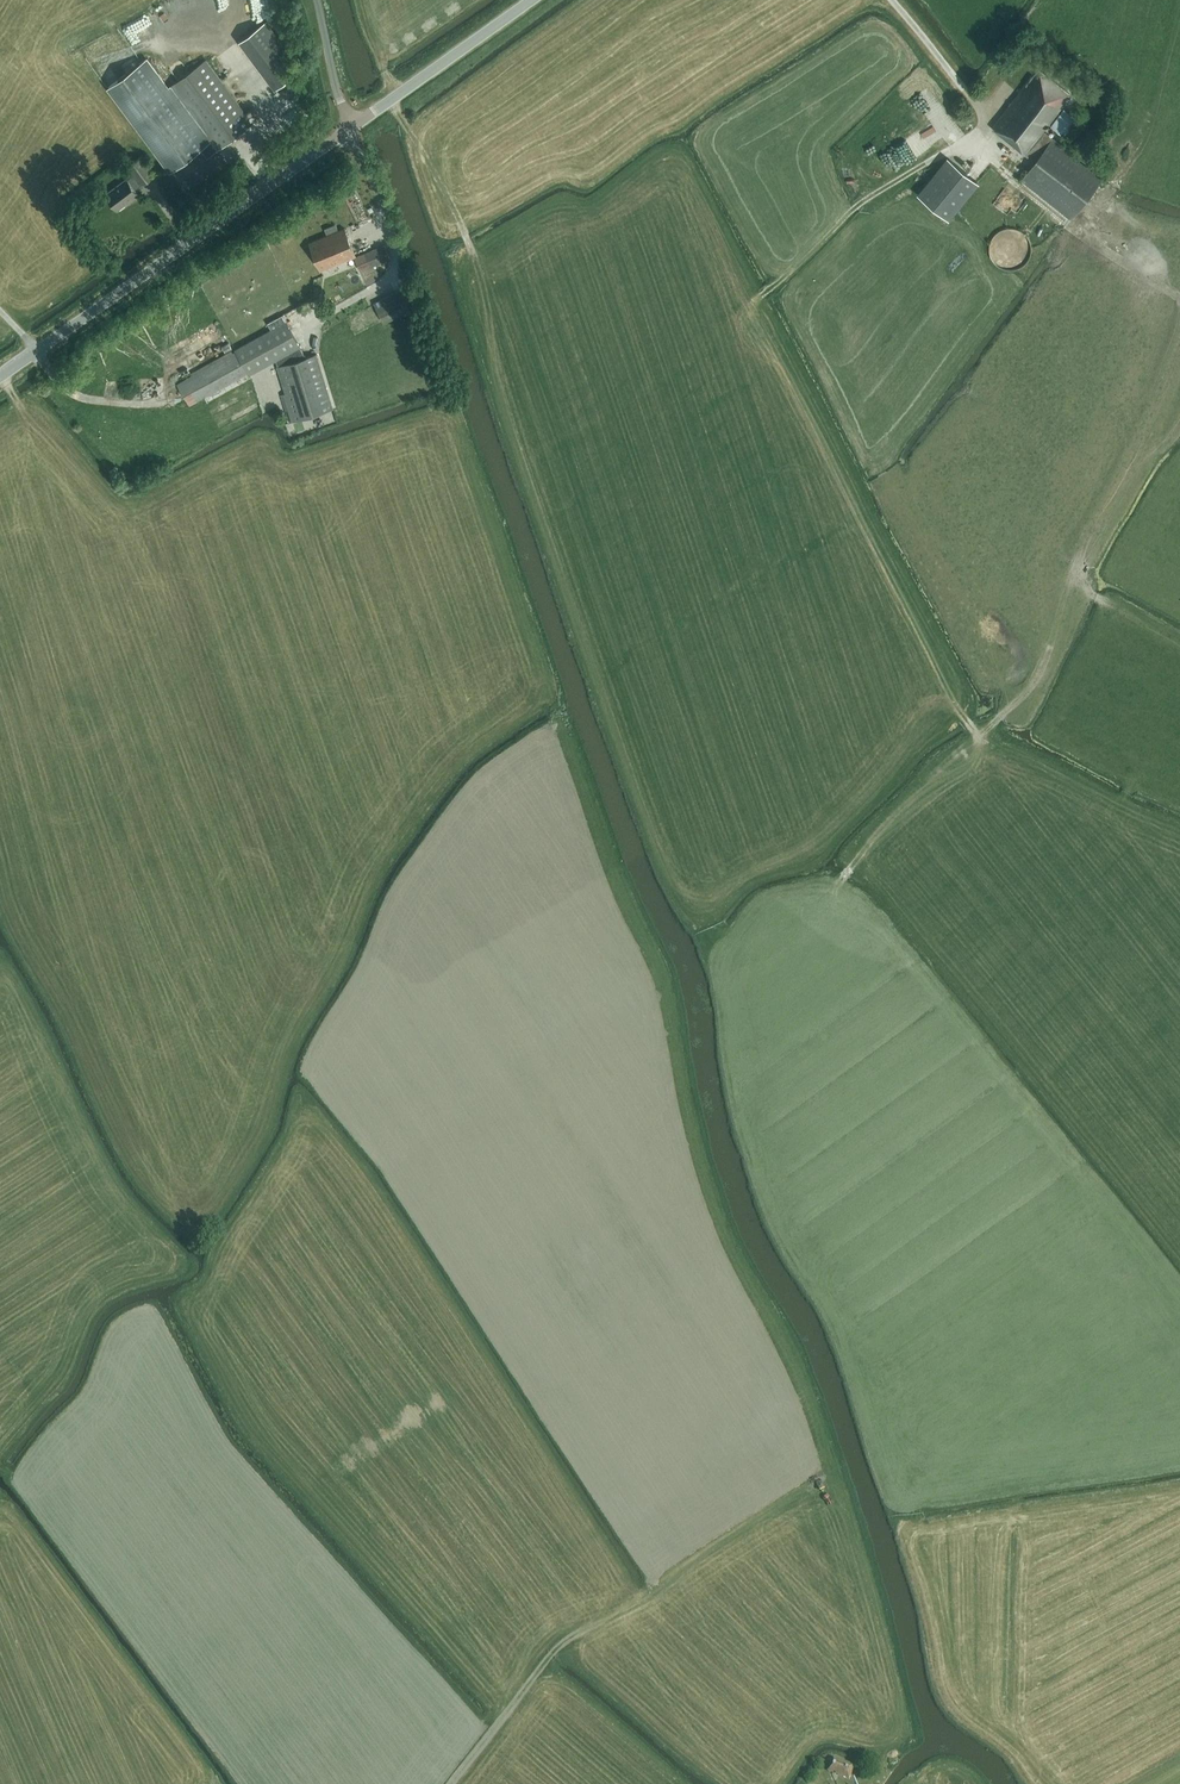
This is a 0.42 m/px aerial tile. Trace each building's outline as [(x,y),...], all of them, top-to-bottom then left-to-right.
[(239,40),(275,88),(294,74),(280,55),(288,49),(266,20),(239,40)] [(214,152),(253,123),(206,59),(169,86),(147,57),(107,87),(169,171),(201,149),(207,157),(214,152)] [(993,127),(1002,134),(1001,135),(1034,162),(1021,179),(1072,219),(1101,179),(1056,143),(1057,141),(1053,138),(1044,130),(1061,108),(1059,106),(1070,93),(1038,68),(993,127)] [(1065,137),(1079,119),(1064,108),(1050,125),(1065,137)] [(245,158),(260,177),(277,163),(262,144),(245,158)] [(106,193),(118,209),(139,194),(135,189),(156,173),(142,155),(127,166),(133,175),(128,179),(127,178),(106,193)] [(919,195),(947,218),(977,181),(949,158),(919,195)] [(346,187),(353,205),(354,204),(361,220),(370,216),(357,183),(346,187)] [(308,241),(320,270),(332,265),(338,279),(390,258),(385,244),(355,256),(344,227),(308,241)] [(1012,228),(1009,228),(1007,228),(1005,228),(1002,229),(1000,230),(998,231),(996,233),(994,235),(993,236),(991,239),(990,241),(990,243),(989,246),(989,248),(989,250),(989,253),(990,255),(991,257),(992,260),(993,262),(995,264),(997,265),(999,267),(1001,268),(1003,269),(1006,269),(1008,270),(1010,270),(1013,270),(1015,269),(1018,268),(1020,267),(1022,266),(1024,265),(1026,263),(1027,261),(1028,259),(1030,257),(1030,254),(1031,252),(1031,249),(1031,247),(1031,245),(1030,242),(1029,240),(1028,238),(1027,236),(1025,234),(1023,232),(1021,231),(1019,230),(1017,229),(1014,228),(1012,228)] [(383,323),(410,310),(401,290),(374,303),(383,323)] [(333,408),(317,353),(306,357),(283,315),(268,323),(272,329),(235,349),(237,351),(233,353),(232,350),(183,377),(184,380),(178,384),(190,405),(204,396),(208,402),(252,378),(250,374),(274,361),(276,366),(276,367),(285,393),(280,395),(289,423),(333,408)] [(854,1766),(833,1758),(828,1771),(849,1779),(854,1766)]
